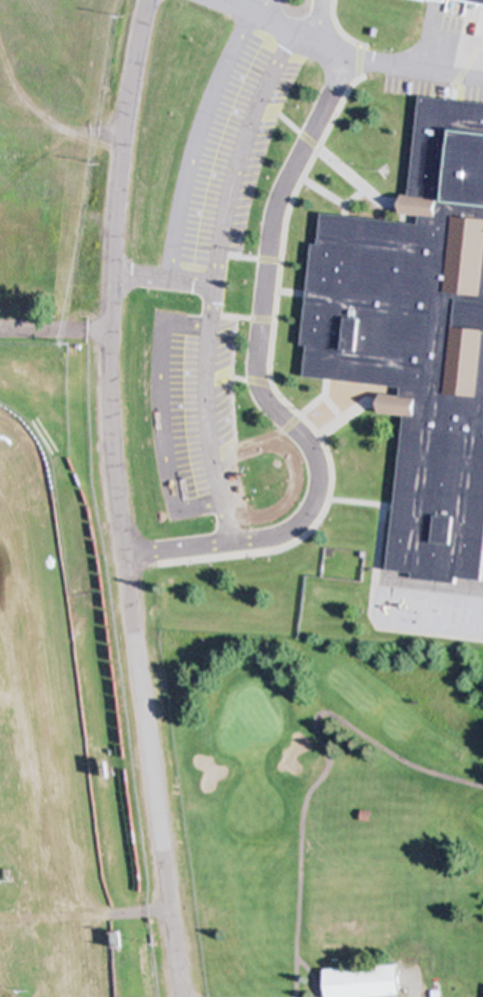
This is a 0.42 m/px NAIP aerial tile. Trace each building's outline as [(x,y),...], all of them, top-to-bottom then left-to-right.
[(460,9),(461,2),(482,6),(482,0),(414,0),(460,9)] [(479,581),(482,540),(482,105),(420,98),(403,223),(320,213),(297,376),(397,390),(401,416),(384,569),(479,581)] [(397,996),(378,996),(323,996),(321,970),(394,966),(397,996)]
